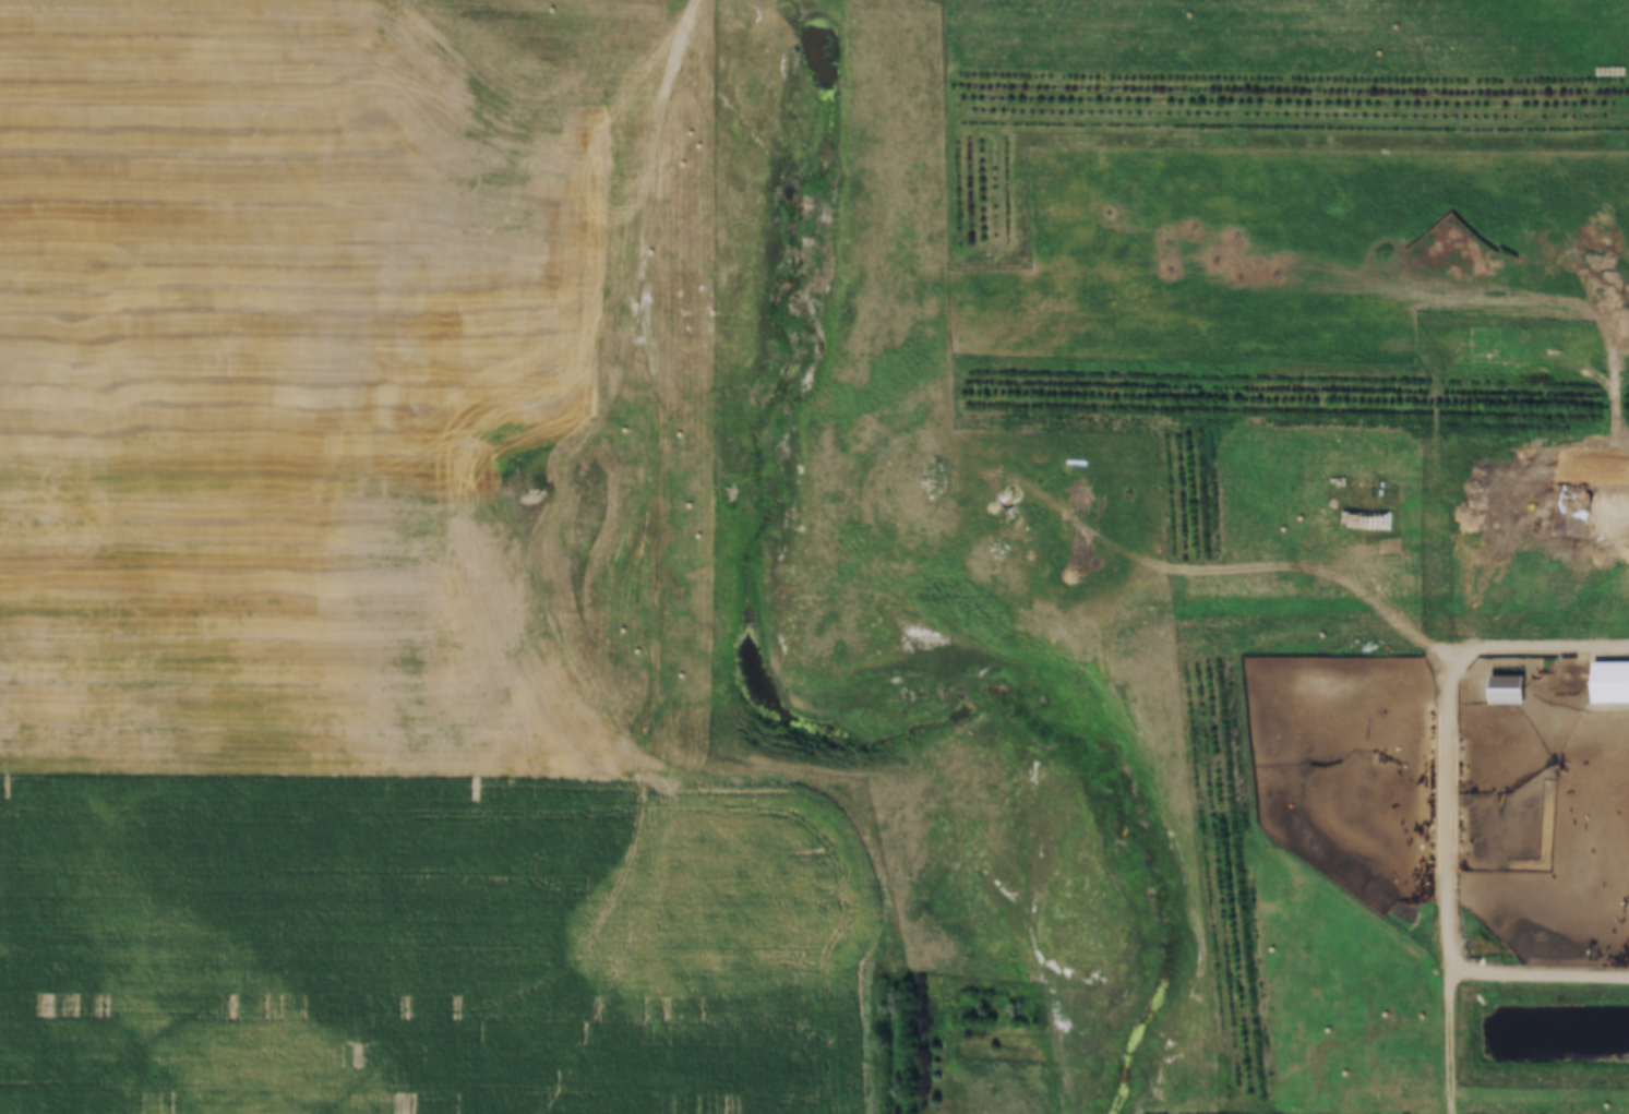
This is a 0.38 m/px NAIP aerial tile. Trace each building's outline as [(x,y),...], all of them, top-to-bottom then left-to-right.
[(1524,675),(1490,675),(1490,700),(1524,700),(1524,675)] [(1566,678),(1628,677),(1628,720),(1567,721),(1566,678)]
